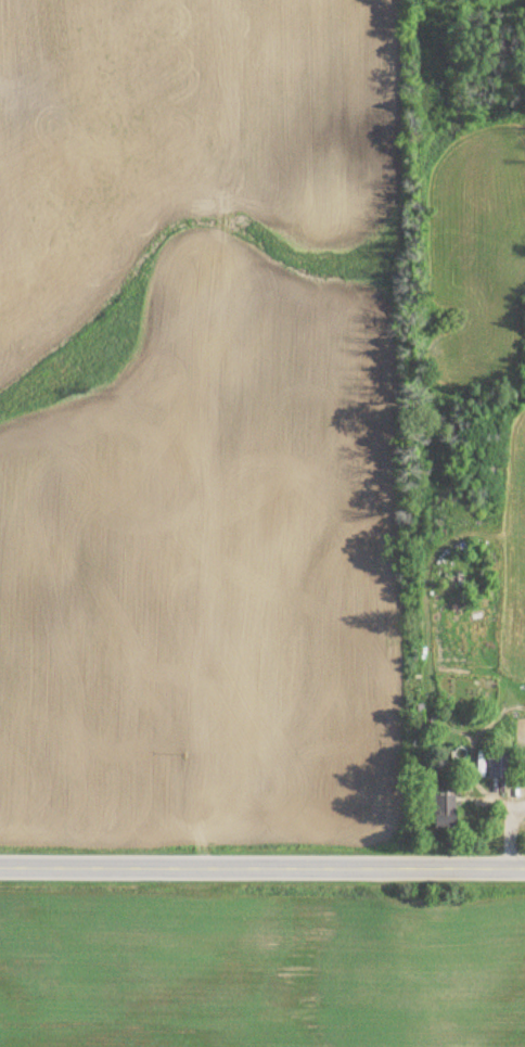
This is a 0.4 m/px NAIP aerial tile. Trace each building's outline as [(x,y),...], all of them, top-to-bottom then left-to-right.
[(488,777),(511,777),(511,754),(488,754),(488,777)] [(455,828),(455,795),(428,795),(428,828),(455,828)]
